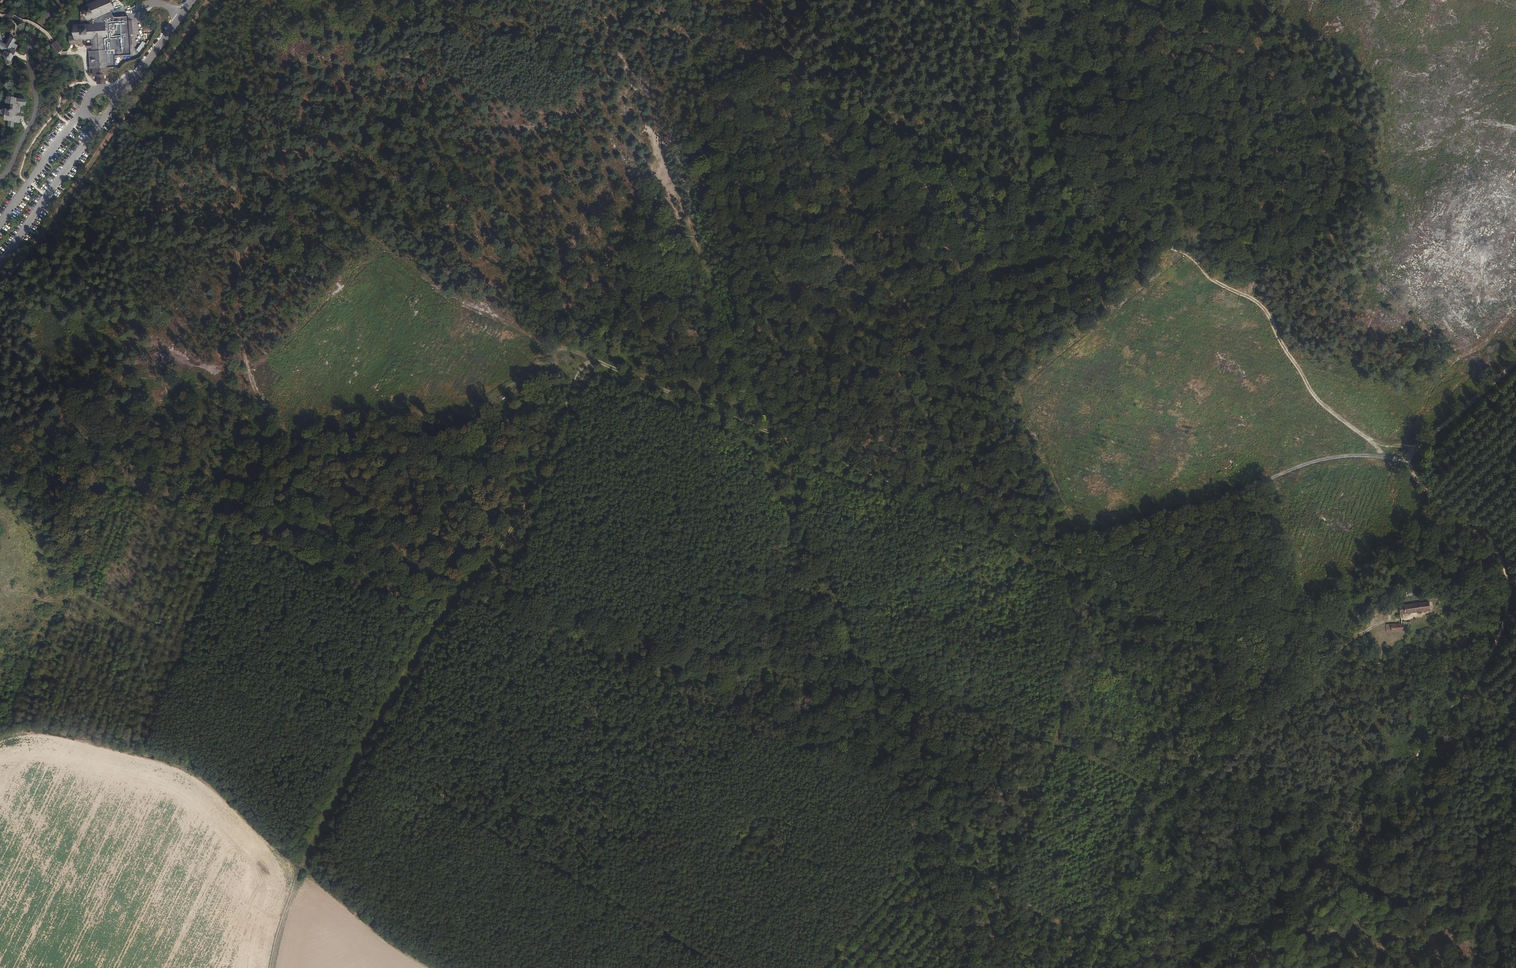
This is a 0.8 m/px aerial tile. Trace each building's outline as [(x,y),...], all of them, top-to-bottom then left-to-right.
[(132,38),(130,38),(130,24),(131,24),(131,21),(129,21),(129,17),(117,18),(115,18),(114,16),(112,11),(115,10),(114,7),(115,6),(114,4),(113,4),(111,0),(100,0),(82,8),(88,21),(91,21),(91,25),(74,26),(74,37),(75,40),(82,40),(92,39),(92,44),(92,48),(92,52),(90,52),(91,69),(93,68),(94,76),(98,76),(105,75),(109,75),(108,56),(132,55),(131,45),(133,44),(132,38)] [(7,46),(15,51),(18,46),(15,44),(10,41),(7,46)] [(61,52),(62,50),(56,42),(55,43),(53,44),(59,53),(61,52)] [(6,60),(7,64),(8,66),(13,64),(12,62),(13,62),(12,61),(15,60),(14,56),(16,51),(15,51),(7,46),(6,45),(4,44),(0,45),(0,48),(3,49),(5,50),(2,55),(4,56),(5,57),(5,55),(10,53),(12,59),(6,60)] [(9,94),(7,96),(8,98),(13,104),(18,101),(17,100),(14,96),(11,92),(9,94)] [(16,113),(21,113),(21,109),(20,108),(16,104),(22,99),(17,99),(17,100),(18,101),(13,104),(8,98),(8,101),(8,103),(9,103),(12,107),(12,110),(13,110),(13,115),(15,116),(16,113)] [(22,99),(16,104),(20,108),(24,105),(26,103),(27,102),(26,101),(25,99),(24,98),(22,99)] [(13,115),(13,110),(12,110),(4,109),(3,110),(3,114),(4,115),(10,115),(9,121),(9,126),(14,126),(15,122),(15,118),(21,119),(21,113),(16,113),(15,116),(13,115)] [(416,599),(411,608),(412,608),(427,615),(432,609),(416,599)] [(1405,607),(1406,614),(1434,608),(1432,600),(1405,607)]
